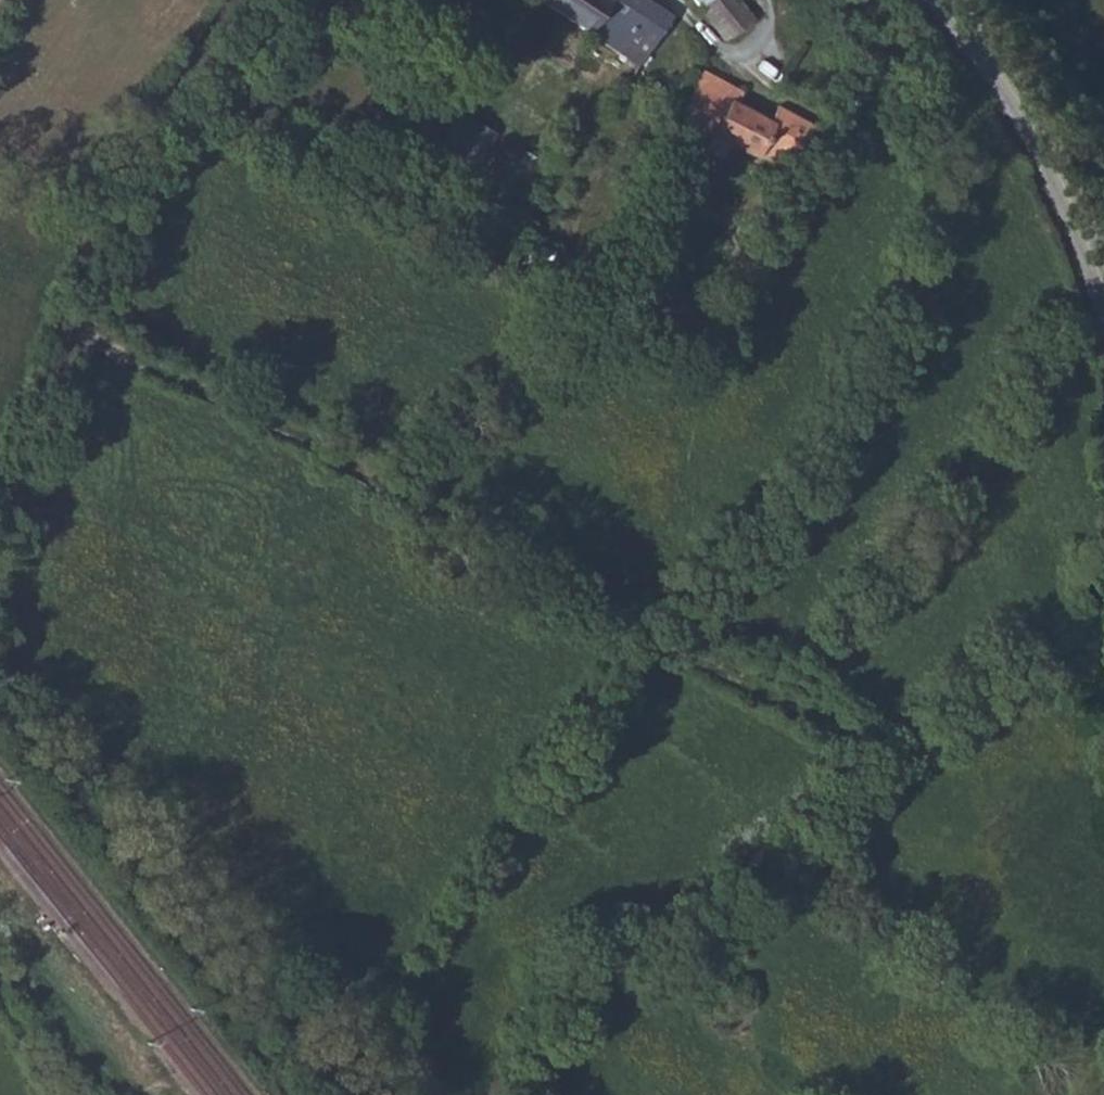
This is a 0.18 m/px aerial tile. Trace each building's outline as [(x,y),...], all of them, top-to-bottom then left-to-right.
[(668,15),(667,15),(645,0),(542,0),(558,11),(635,64),(668,15)] [(724,40),(752,17),(739,0),(694,0),(724,40)] [(752,17),(773,0),(739,0),(752,17)] [(704,72),(676,119),(748,158),(755,154),(774,163),(782,151),(796,159),(811,128),(776,107),(767,121),(718,94),(728,73),(708,60),(704,72)] [(459,114),(435,161),(465,176),(490,131),(459,114)]
